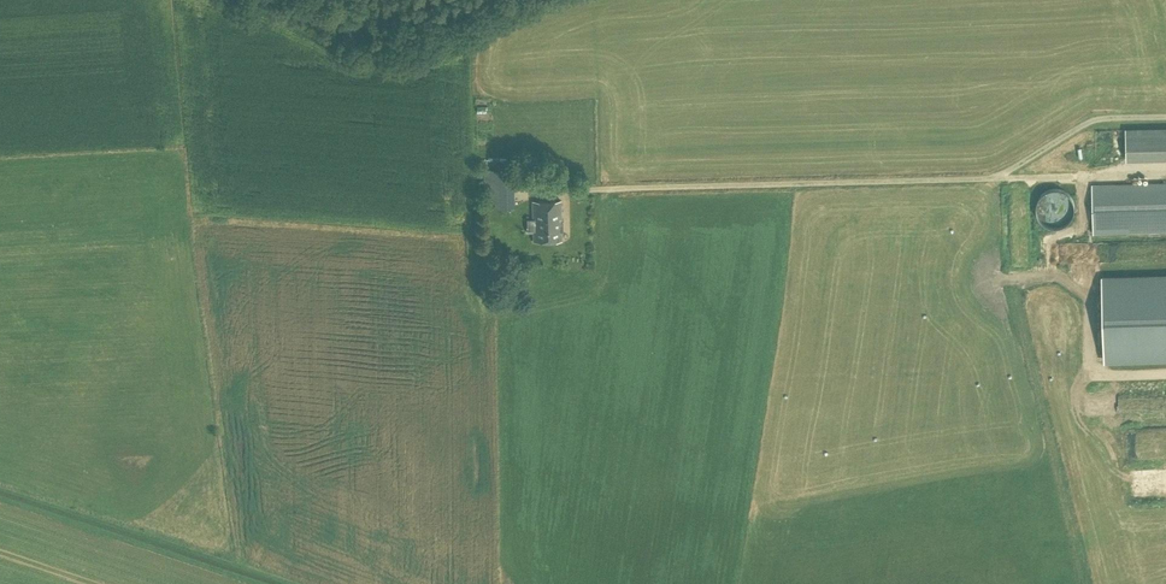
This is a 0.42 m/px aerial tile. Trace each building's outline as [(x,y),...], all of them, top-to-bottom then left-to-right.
[(484,208),(514,207),(513,166),(483,166),(484,208)] [(1165,232),(1165,184),(1092,185),(1093,233),(1165,232)] [(1054,227),(1058,227),(1061,226),(1064,225),(1067,223),(1069,221),(1071,219),(1073,216),(1074,213),(1074,209),(1074,206),(1074,203),(1072,200),(1071,197),(1069,194),(1066,192),(1063,191),(1060,190),(1057,189),(1054,189),(1051,189),(1048,190),(1045,192),(1042,194),(1040,196),(1038,199),(1037,202),(1036,205),(1036,208),(1036,211),(1037,214),(1038,217),(1040,220),(1042,223),(1045,224),(1048,226),(1051,227),(1054,227)] [(534,241),(562,241),(561,201),(533,202),(534,241)] [(1030,213),(1015,214),(1016,236),(1030,235),(1030,213)] [(1088,279),(1097,279),(1098,269),(1089,269),(1088,279)] [(1165,359),(1165,277),(1102,278),(1104,361),(1165,359)]
